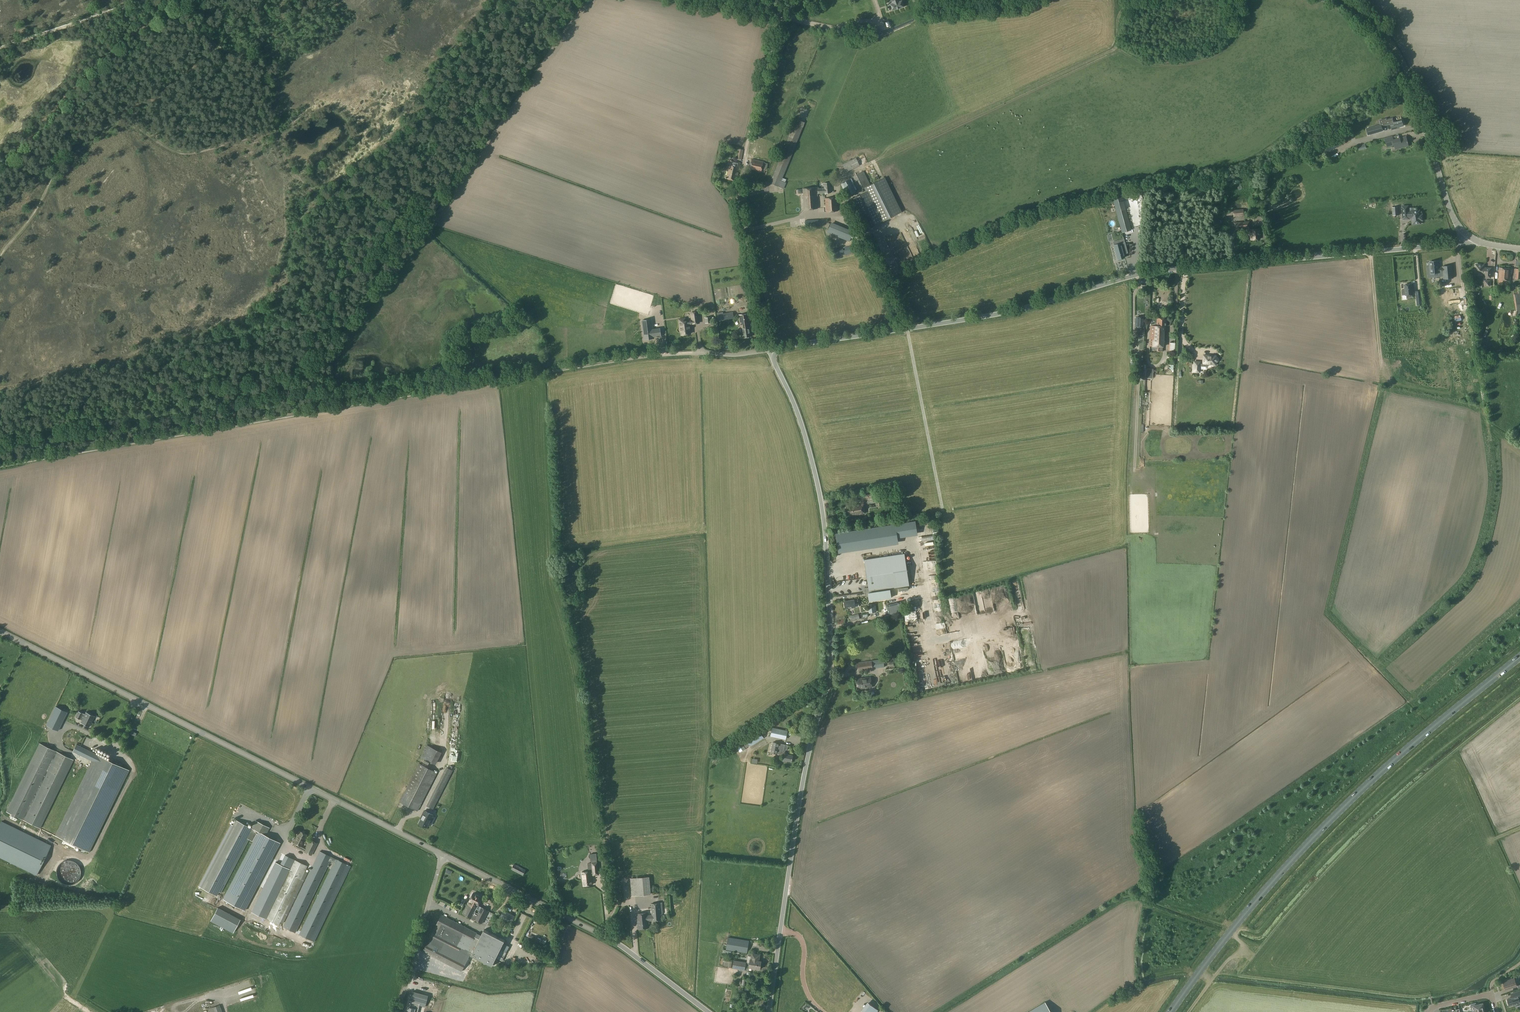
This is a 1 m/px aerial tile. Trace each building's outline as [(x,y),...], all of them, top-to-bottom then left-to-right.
[(891,3),(889,4),(890,7),(891,7),(892,10),(893,10),(892,10),(903,7),(904,7),(904,6),(902,0),(900,1),(900,0),(890,0),(891,3)] [(795,119),(770,183),(784,188),(786,182),(781,181),(805,122),(795,119)] [(1395,128),(1403,126),(1402,120),(1394,122),(1394,123),(1391,124),(1390,120),(1387,121),(1387,119),(1380,122),(1381,126),(1371,129),(1373,136),(1383,132),(1382,128),(1390,125),(1392,131),(1396,130),(1395,128)] [(1392,136),(1385,138),(1387,146),(1396,144),(1396,148),(1400,147),(1400,148),(1409,146),(1406,136),(1393,140),(1392,136)] [(860,165),(856,158),(842,164),(846,172),(860,165)] [(752,159),(749,169),(761,172),(762,168),(767,169),(768,163),(763,162),(764,161),(752,159)] [(726,176),(725,178),(736,181),(741,163),(736,162),(735,165),(732,164),(733,161),(729,160),(727,170),(728,171),(727,176),(726,176)] [(864,171),(855,175),(863,193),(850,200),(864,230),(901,213),(885,178),(870,184),(864,171)] [(841,183),(841,184),(846,195),(848,196),(856,191),(850,179),(841,183)] [(816,188),(803,188),(804,209),(817,208),(816,196),(817,196),(817,194),(818,193),(825,193),(831,192),(830,183),(824,183),(824,188),(818,189),(818,191),(816,191),(816,188)] [(1122,195),(1113,198),(1121,226),(1130,224),(1122,195)] [(838,211),(837,197),(825,198),(826,212),(838,211)] [(1408,206),(1402,206),(1403,219),(1409,218),(1409,216),(1412,216),(1412,224),(1421,223),(1420,220),(1423,220),(1422,214),(1420,215),(1420,210),(1411,211),(1408,212),(1408,206)] [(1249,221),(1234,223),(1235,231),(1241,230),(1241,227),(1246,227),(1247,230),(1246,230),(1247,236),(1251,235),(1251,239),(1259,239),(1259,232),(1259,228),(1250,229),(1249,221)] [(853,232),(830,223),(827,231),(850,240),(853,232)] [(889,247),(890,246),(889,244),(891,243),(893,247),(898,245),(894,237),(889,239),(891,242),(887,244),(889,247)] [(1126,247),(1125,242),(1114,245),(1116,251),(1115,251),(1118,259),(1125,257),(1124,254),(1124,253),(1123,249),(1126,248),(1126,247)] [(856,252),(854,245),(834,249),(836,257),(856,252)] [(1438,268),(1438,261),(1430,261),(1431,273),(1439,272),(1439,271),(1443,271),(1444,279),(1453,278),(1452,265),(1442,266),(1442,267),(1438,268)] [(1476,264),(1475,272),(1485,273),(1485,277),(1490,278),(1491,268),(1484,268),(1484,265),(1476,264)] [(1500,268),(1499,279),(1510,280),(1511,273),(1512,274),(1512,269),(1500,268)] [(1413,294),(1412,284),(1405,285),(1405,289),(1402,290),(1402,295),(1406,295),(1413,294)] [(684,318),(679,319),(680,330),(681,330),(682,335),(690,333),(689,324),(692,323),(699,322),(698,312),(691,313),(692,321),(684,322),(684,318)] [(748,313),(739,315),(741,328),(742,328),(743,338),(751,336),(750,327),(748,313)] [(1136,318),(1135,318),(1135,324),(1136,324),(1136,325),(1139,325),(1139,328),(1138,328),(1138,333),(1144,333),(1144,328),(1143,328),(1144,325),(1145,325),(1145,321),(1144,321),(1144,317),(1136,317),(1136,318)] [(1166,318),(1157,318),(1157,326),(1151,325),(1150,346),(1163,346),(1164,326),(1166,326),(1166,318)] [(653,337),(652,329),(651,319),(642,320),(644,339),(653,338),(653,337)] [(1200,362),(1194,362),(1194,372),(1200,372),(1200,366),(1208,366),(1208,364),(1216,364),(1216,362),(1218,361),(1218,359),(1218,358),(1216,357),(1216,356),(1204,355),(1203,363),(1200,363),(1200,362)] [(705,368),(706,377),(722,376),(722,367),(705,368)] [(872,491),(861,493),(862,500),(873,499),(872,491)] [(863,514),(861,504),(847,506),(849,516),(863,514)] [(909,585),(904,553),(864,559),(869,588),(865,589),(867,596),(869,595),(869,601),(891,597),(890,589),(891,589),(891,588),(909,585)] [(859,606),(858,599),(844,601),(845,608),(859,606)] [(889,615),(904,611),(901,601),(886,605),(889,615)] [(871,660),(857,662),(858,671),(872,669),(884,667),(883,659),(871,660)] [(872,687),(870,677),(856,679),(858,689),(872,687)] [(85,712),(85,713),(79,711),(76,717),(82,720),(80,723),(89,727),(94,716),(85,712)] [(52,714),(44,727),(55,733),(62,719),(52,714)] [(785,739),(787,731),(772,727),(771,736),(785,739)] [(759,731),(746,739),(750,746),(763,737),(759,731)] [(785,745),(783,744),(773,742),(771,752),(780,754),(783,755),(784,755),(783,759),(791,761),(793,755),(788,754),(788,753),(783,752),(785,745)] [(40,743),(7,811),(40,828),(73,760),(40,743)] [(89,851),(129,770),(76,745),(73,751),(92,760),(56,835),(89,851)] [(436,764),(442,752),(427,745),(422,757),(436,764)] [(417,810),(437,772),(419,763),(400,801),(417,810)] [(433,808),(453,770),(447,767),(427,805),(433,808)] [(427,827),(433,815),(424,811),(421,818),(422,818),(419,823),(427,827)] [(0,825),(0,857),(36,875),(51,846),(2,821),(0,825)] [(224,897),(243,907),(278,843),(264,835),(268,827),(256,821),(252,828),(259,832),(224,897)] [(249,828),(236,822),(202,886),(215,893),(249,828)] [(301,846),(307,835),(299,831),(294,842),(301,846)] [(311,855),(317,843),(310,840),(304,851),(311,855)] [(294,859),(288,870),(265,917),(279,925),(307,866),(294,859)] [(265,917),(288,870),(276,863),(252,910),(265,917)] [(522,876),(525,870),(514,864),(511,869),(522,876)] [(337,879),(342,881),(347,868),(342,866),(337,879)] [(591,871),(582,872),(583,885),(592,885),(591,871)] [(649,877),(630,878),(632,896),(651,894),(649,877)] [(315,881),(310,893),(308,897),(306,902),(311,904),(320,884),(315,881)] [(473,893),(467,905),(471,906),(477,909),(479,910),(478,912),(482,914),(483,910),(487,912),(488,910),(478,905),(482,897),(473,893)] [(283,931),(290,934),(292,927),(296,927),(298,921),(302,920),(307,907),(307,903),(302,904),(300,907),(300,902),(299,902),(299,907),(293,907),(296,909),(296,912),(294,912),(294,915),(289,915),(283,931)] [(648,915),(647,912),(637,913),(638,929),(649,928),(648,921),(661,920),(660,914),(663,914),(662,903),(651,904),(652,915),(648,915)] [(467,905),(463,914),(482,923),(487,912),(483,910),(482,914),(478,912),(475,911),(477,909),(471,906),(467,905)] [(218,907),(211,921),(233,933),(240,919),(218,907)] [(504,910),(500,916),(512,922),(515,916),(504,910)] [(428,941),(423,951),(462,971),(470,955),(471,956),(475,958),(476,957),(479,959),(479,960),(483,962),(484,962),(487,963),(487,964),(491,966),(505,940),(500,937),(500,938),(496,936),(497,936),(492,933),(492,934),(488,932),(489,931),(484,929),(480,938),(475,936),(477,932),(441,915),(436,925),(440,926),(438,931),(434,929),(429,939),(430,939),(429,942),(428,941)] [(309,936),(306,942),(311,945),(315,936),(314,935),(313,937),(309,936)] [(728,937),(726,949),(747,953),(749,940),(728,937)] [(501,950),(497,958),(502,961),(506,953),(509,946),(504,943),(501,950)] [(734,960),(732,968),(745,970),(745,965),(749,966),(749,967),(760,969),(761,961),(759,961),(760,954),(752,952),(751,953),(749,953),(749,956),(748,955),(747,962),(734,960)] [(1514,978),(1503,982),(1506,989),(1517,986),(1514,978)] [(1507,1001),(1508,1004),(1509,1005),(1510,1006),(1515,1004),(1515,1005),(1519,1003),(1519,1002),(1518,997),(1519,996),(1519,991),(1513,993),(1514,997),(1507,999),(1508,1000),(1507,1001)] [(407,1011),(417,1011),(419,1005),(425,1007),(428,995),(419,993),(418,994),(415,994),(413,1003),(411,1003),(410,1007),(408,1007),(407,1011)] [(1045,1001),(1026,1011),(1051,1011),(1045,1001)] [(862,1011),(875,1011),(877,1009),(867,1002),(861,1010),(863,1011),(862,1011)] [(1470,1004),(1472,1011),(1473,1011),(1475,1011),(1484,1009),(1483,1003),(1476,1005),(1476,1003),(1470,1004)]
